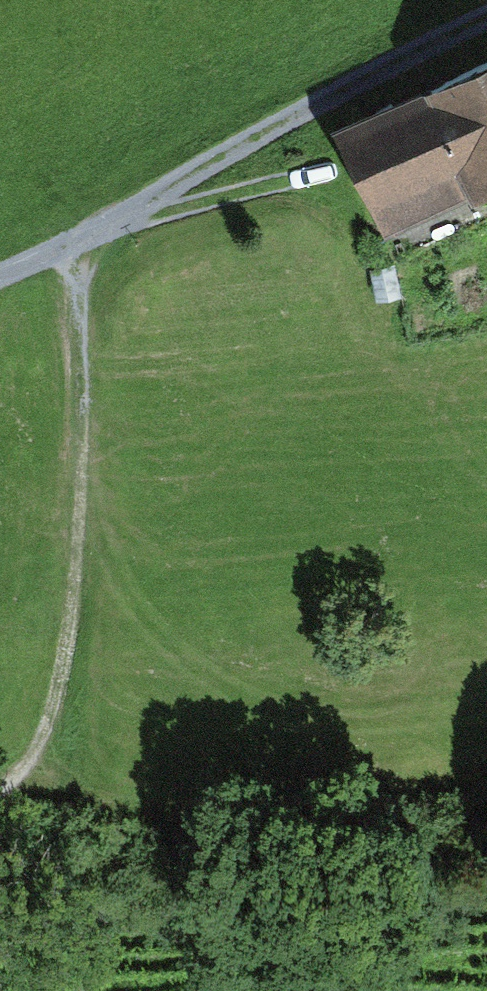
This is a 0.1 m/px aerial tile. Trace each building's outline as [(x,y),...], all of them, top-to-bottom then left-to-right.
[(361,126),(411,236),(486,202),(486,69),(361,126)]
